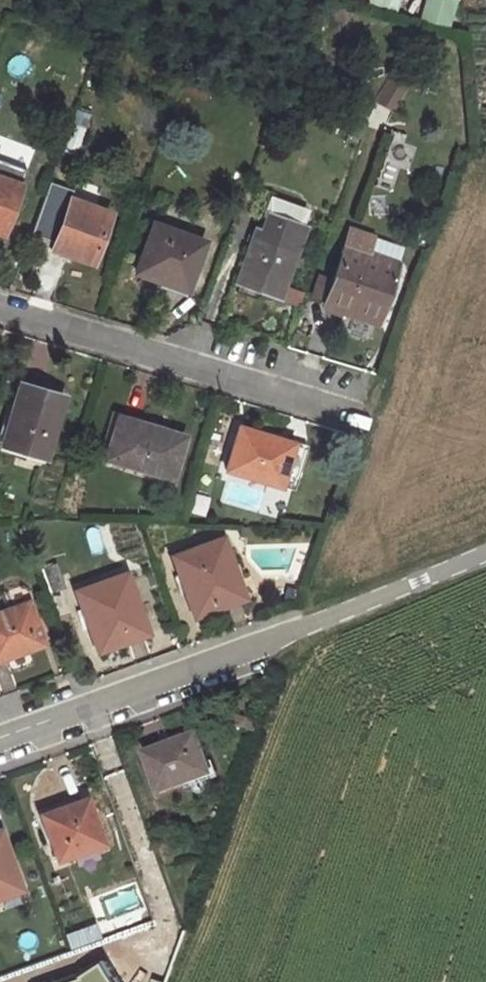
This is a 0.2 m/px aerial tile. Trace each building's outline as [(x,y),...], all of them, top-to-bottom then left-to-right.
[(0,175),(0,232),(6,234),(24,184),(0,175)] [(113,212),(75,199),(58,243),(86,253),(84,258),(95,262),(113,212)] [(303,231),(267,218),(243,279),(281,292),(303,231)] [(204,236),(155,220),(138,270),(188,287),(204,236)] [(57,248),(84,258),(86,253),(58,243),(57,248)] [(398,261),(348,244),(328,304),(377,322),(398,261)] [(65,397),(22,385),(4,442),(48,456),(65,397)] [(121,417),(120,421),(155,432),(156,427),(121,417)] [(155,432),(120,421),(110,457),(176,477),(187,436),(156,427),(155,432)] [(307,444),(242,425),(228,469),(294,488),(307,444)] [(249,599),(225,538),(175,556),(197,617),(249,599)] [(146,634),(126,575),(80,592),(101,651),(146,634)] [(0,613),(0,660),(46,643),(31,602),(0,613)] [(213,770),(199,731),(149,750),(163,789),(213,770)] [(104,843),(87,798),(44,815),(60,860),(104,843)] [(2,831),(0,832),(0,897),(23,889),(2,831)] [(147,973),(144,981),(167,981),(168,980),(147,973)] [(99,974),(75,981),(102,981),(99,974)]
